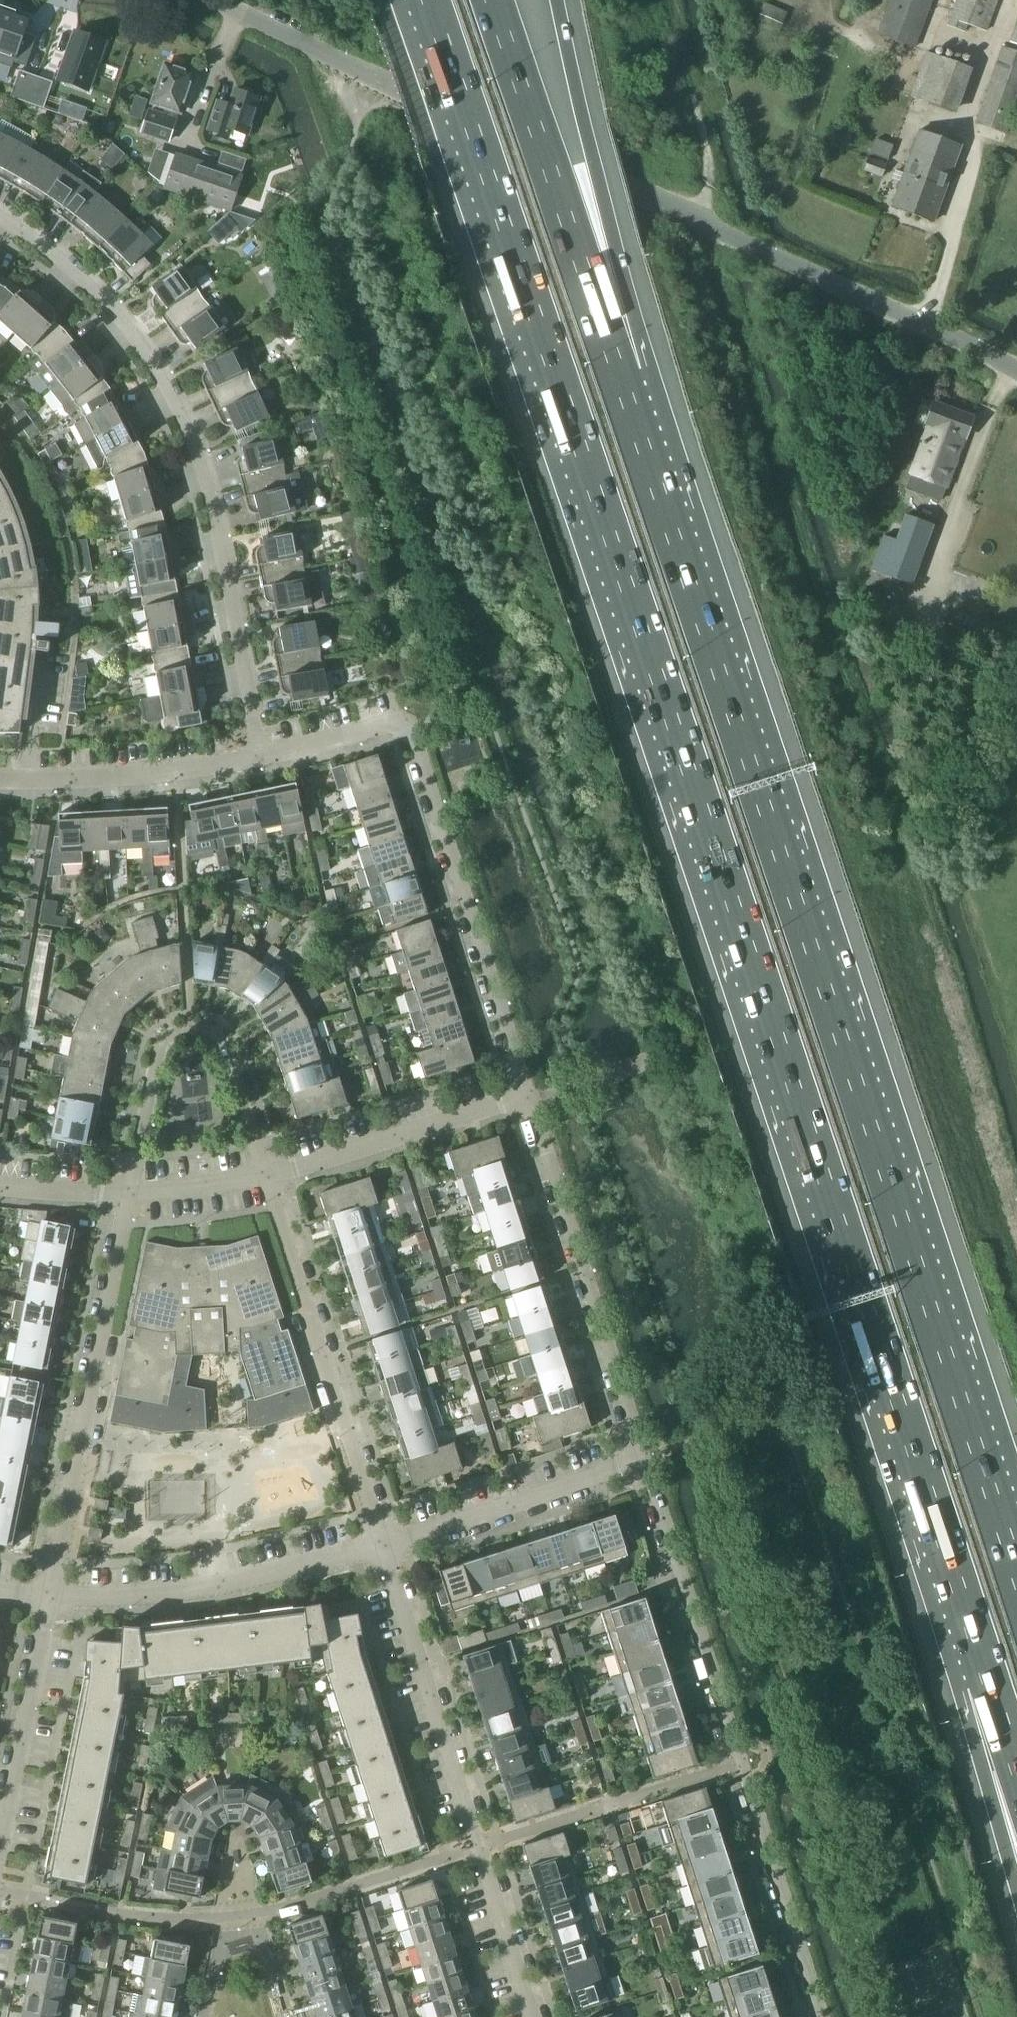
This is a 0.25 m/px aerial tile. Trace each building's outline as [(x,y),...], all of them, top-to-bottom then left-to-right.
[(876,35),(915,49),(933,0),(889,0),(876,35)] [(952,10),(946,26),(965,33),(967,26),(986,33),(998,0),(955,0),(952,10)] [(755,26),(778,36),(787,13),(765,3),(755,26)] [(0,20),(0,65),(11,68),(13,63),(25,67),(34,42),(21,37),(28,17),(4,9),(0,20)] [(1008,43),(1016,46),(1016,17),(1008,43)] [(203,54),(204,55),(220,21),(219,20),(203,54)] [(66,55),(57,80),(88,91),(94,72),(102,51),(104,43),(95,40),(84,36),(74,32),(66,55)] [(227,66),(228,67),(245,33),(244,32),(227,66)] [(928,53),(926,52),(909,97),(956,114),(972,69),(950,61),(957,41),(934,34),(928,53)] [(1001,47),(975,124),(1007,135),(1016,104),(1016,52),(1001,47)] [(142,133),(168,142),(178,111),(179,111),(191,75),(178,71),(179,68),(169,65),(168,68),(166,67),(154,103),(165,106),(162,116),(149,111),(142,133)] [(11,98),(42,108),(51,82),(18,71),(9,97),(11,98)] [(234,90),(227,111),(216,107),(208,130),(227,137),(230,129),(247,135),(259,99),(234,90)] [(58,114),(81,122),(85,110),(62,102),(58,114)] [(920,130),(891,208),(933,223),(961,145),(920,130)] [(9,185),(29,150),(17,143),(0,135),(0,179),(9,185)] [(230,152),(232,145),(230,144),(231,142),(219,138),(218,139),(213,137),(210,145),(216,147),(215,147),(228,152),(228,151),(230,152)] [(893,145),(875,139),(870,154),(888,161),(893,145)] [(100,160),(112,170),(125,155),(112,145),(100,160)] [(25,194),(40,204),(62,170),(42,157),(29,150),(9,185),(21,191),(24,188),(27,191),(25,194)] [(148,173),(159,182),(169,154),(156,150),(148,173)] [(222,152),(218,164),(242,171),(246,160),(222,152)] [(230,211),(242,177),(175,155),(164,189),(230,211)] [(886,165),(867,158),(863,170),(882,177),(886,165)] [(58,216),(69,225),(94,193),(101,184),(84,172),(77,180),(62,170),(40,204),(55,214),(57,211),(60,214),(58,216)] [(83,236),(97,248),(124,218),(105,202),(94,193),(69,225),(80,233),(82,230),(86,233),(83,236)] [(213,226),(226,240),(242,226),(230,212),(213,226)] [(124,218),(97,248),(110,260),(113,258),(116,261),(113,263),(132,283),(151,265),(142,256),(152,246),(142,235),(124,218)] [(165,255),(170,260),(176,255),(171,250),(165,255)] [(157,260),(163,267),(171,261),(170,260),(165,255),(164,254),(157,260)] [(153,308),(165,325),(202,298),(197,289),(196,289),(180,268),(151,289),(155,294),(154,296),(153,297),(152,299),(152,300),(151,302),(152,304),(152,306),(153,308)] [(10,282),(0,276),(0,295),(10,282)] [(13,334),(42,301),(33,292),(28,298),(10,282),(0,295),(0,323),(13,334)] [(202,298),(165,325),(178,342),(179,343),(180,344),(182,345),(183,345),(185,346),(187,345),(189,345),(191,344),(195,350),(224,329),(209,307),(209,306),(202,298)] [(37,355),(38,356),(65,331),(47,315),(52,309),(42,301),(13,334),(31,350),(32,352),(34,354),(37,355)] [(37,374),(49,390),(94,355),(86,345),(80,350),(65,331),(38,356),(38,357),(30,364),(30,370),(32,373),(37,374)] [(202,384),(211,403),(252,383),(251,382),(248,373),(247,373),(241,360),(236,349),(204,364),(207,371),(206,371),(204,372),(203,374),(202,375),(202,377),(201,378),(201,380),(202,382),(202,384)] [(69,416),(80,409),(110,389),(95,370),(102,365),(94,355),(49,390),(69,416)] [(252,383),(211,403),(220,421),(221,423),(223,425),(224,426),(226,426),(227,427),(229,427),(231,427),(233,426),(235,433),(268,418),(257,393),(253,385),(252,383)] [(84,444),(95,439),(134,418),(128,407),(121,410),(110,389),(80,409),(81,411),(81,413),(82,416),(85,418),(85,419),(74,425),(84,444)] [(18,393),(15,395),(3,404),(13,418),(28,407),(18,393)] [(308,403),(311,412),(318,410),(316,401),(308,403)] [(910,474),(911,475),(906,489),(940,502),(945,487),(946,488),(973,418),(935,403),(934,406),(922,401),(913,424),(917,425),(918,421),(928,425),(910,474)] [(24,412),(15,418),(14,419),(21,429),(31,422),(24,412)] [(323,423),(320,414),(312,416),(315,425),(323,423)] [(110,467),(110,468),(144,454),(133,433),(140,429),(134,418),(95,439),(106,459),(106,462),(107,465),(110,467)] [(31,422),(21,429),(30,441),(40,434),(31,422)] [(236,467),(242,487),(285,476),(285,474),(284,465),(283,465),(276,439),(241,448),(243,455),(242,456),(241,456),(239,458),(238,459),(237,460),(237,462),(236,464),(236,465),(236,467)] [(37,454),(43,465),(51,461),(45,450),(37,454)] [(113,477),(119,500),(162,488),(159,475),(151,477),(144,454),(110,468),(111,469),(110,472),(111,475),(113,477)] [(57,473),(51,462),(44,466),(50,477),(57,473)] [(340,475),(336,463),(328,466),(332,478),(340,475)] [(295,474),(285,476),(242,487),(247,508),(248,510),(249,511),(250,512),(252,513),(253,514),(255,514),(257,515),(258,514),(260,521),(299,512),(303,505),(295,474)] [(19,734),(23,700),(24,700),(24,698),(29,650),(45,652),(47,643),(36,642),(35,642),(35,636),(54,637),(55,625),(37,624),(37,630),(32,630),(33,607),(38,607),(39,607),(38,588),(36,569),(35,569),(35,570),(30,570),(25,548),(19,525),(13,509),(5,493),(0,483),(0,734),(19,734)] [(128,530),(129,532),(165,525),(158,502),(166,500),(162,488),(119,500),(126,522),(126,525),(126,528),(128,530)] [(64,516),(68,526),(83,522),(80,511),(64,516)] [(359,536),(352,512),(340,515),(347,539),(359,536)] [(896,540),(882,535),(871,571),(907,584),(926,523),(904,515),(896,540)] [(125,566),(134,565),(179,557),(176,544),(168,545),(165,525),(129,532),(119,533),(119,535),(119,538),(119,541),(121,543),(125,566)] [(256,556),(259,577),(304,569),(303,567),(303,558),(302,558),(297,531),(262,538),(263,545),(262,546),(261,546),(259,547),(258,548),(257,550),(256,551),(256,553),(255,555),(256,556)] [(141,596),(141,598),(177,591),(173,571),(181,569),(179,557),(134,565),(139,593),(141,596)] [(88,572),(86,561),(75,563),(77,574),(88,572)] [(304,569),(259,577),(263,597),(263,598),(264,600),(265,602),(266,603),(268,604),(269,605),(271,605),(273,605),(274,605),(276,612),(311,606),(309,595),(319,593),(316,577),(307,579),(304,570),(304,569)] [(868,604),(870,605),(872,606),(874,606),(875,606),(877,605),(879,604),(880,603),(882,602),(883,601),(883,599),(884,597),(884,595),(884,594),(883,592),(883,590),(882,589),(880,587),(879,586),(877,586),(875,585),(874,585),(872,585),(870,586),(868,587),(867,588),(866,589),(865,590),(864,592),(863,594),(863,595),(863,597),(864,599),(865,600),(866,602),(867,603),(868,604)] [(143,607),(147,630),(191,622),(189,610),(181,611),(177,591),(141,598),(141,599),(141,602),(141,605),(143,607)] [(153,661),(153,663),(189,656),(185,636),(193,635),(191,622),(147,630),(151,653),(151,656),(151,659),(153,661)] [(272,647),(276,667),(321,659),(320,657),(320,648),(319,648),(314,622),(279,628),(280,636),(278,636),(277,637),(275,638),(274,639),(273,641),(273,642),(272,644),(272,646),(272,647)] [(143,679),(147,699),(203,688),(201,676),(193,677),(189,656),(153,663),(154,665),(153,668),(153,671),(155,673),(156,676),(143,679)] [(321,659),(276,667),(280,688),(281,690),(281,691),(282,692),(284,694),(285,695),(287,695),(289,696),(291,695),(293,703),(328,696),(323,670),(324,669),(321,661),(321,659)] [(77,665),(78,676),(87,675),(86,664),(77,665)] [(404,684),(403,684),(401,669),(389,672),(392,686),(404,684)] [(70,696),(70,700),(84,698),(86,677),(72,679),(70,696)] [(203,688),(147,699),(141,700),(145,722),(163,718),(164,719),(162,723),(163,727),(166,730),(169,731),(173,730),(176,728),(201,723),(198,702),(205,701),(203,688)] [(68,713),(66,726),(75,727),(77,714),(68,713)] [(339,792),(350,788),(384,777),(377,756),(348,765),(332,770),(339,792)] [(350,788),(356,808),(390,797),(384,777),(350,788)] [(296,784),(274,788),(281,826),(282,826),(284,835),(305,831),(296,784)] [(303,788),(305,801),(315,799),(312,786),(303,788)] [(274,788),(252,792),(260,830),(265,829),(281,826),(274,788)] [(252,792),(231,797),(241,844),(258,841),(258,845),(268,843),(265,829),(260,830),(252,792)] [(231,797),(210,801),(218,839),(222,838),(224,848),(241,844),(231,797)] [(356,808),(362,827),(396,816),(390,797),(356,808)] [(218,839),(210,801),(188,806),(196,843),(213,840),(216,854),(225,852),(224,848),(222,838),(218,839)] [(167,808),(144,810),(147,848),(151,848),(169,847),(167,808)] [(308,811),(310,821),(319,820),(317,809),(308,811)] [(144,810),(123,811),(125,849),(142,848),(143,863),(152,862),(151,848),(147,848),(144,810)] [(123,811),(101,812),(103,850),(108,850),(125,849),(123,811)] [(101,812),(80,813),(82,852),(99,851),(100,865),(109,865),(108,850),(103,850),(101,812)] [(83,864),(82,852),(80,813),(57,814),(58,837),(54,837),(47,878),(61,877),(60,865),(83,864)] [(362,827),(369,847),(402,836),(396,816),(362,827)] [(319,820),(310,821),(312,832),(321,830),(319,820)] [(49,826),(31,823),(27,848),(45,851),(49,826)] [(359,850),(365,869),(408,855),(402,836),(369,847),(359,850)] [(268,843),(258,845),(261,859),(266,858),(270,857),(268,843)] [(316,851),(318,862),(327,860),(325,849),(316,851)] [(225,852),(216,854),(219,868),(223,867),(228,866),(225,852)] [(371,889),(381,885),(415,875),(408,855),(365,869),(371,889)] [(35,859),(33,871),(42,872),(44,860),(35,859)] [(327,860),(318,862),(320,872),(329,870),(327,860)] [(152,862),(143,863),(144,877),(148,877),(153,877),(152,862)] [(109,865),(100,865),(100,879),(105,879),(110,879),(109,865)] [(42,872),(33,871),(31,883),(39,885),(42,872)] [(263,897),(273,894),(269,875),(258,878),(263,897)] [(381,885),(387,905),(421,894),(415,875),(381,885)] [(248,881),(228,884),(229,889),(252,894),(249,881),(248,881)] [(324,891),(327,902),(336,900),(333,889),(324,891)] [(309,895),(312,909),(321,907),(318,893),(309,895)] [(421,894),(387,905),(377,908),(384,928),(427,915),(421,894)] [(28,899),(26,911),(35,913),(37,900),(28,899)] [(336,900),(327,902),(329,912),(338,910),(336,900)] [(43,901),(40,923),(53,925),(54,918),(50,917),(52,903),(43,901)] [(220,908),(215,935),(224,937),(226,926),(221,925),(224,909),(220,908)] [(35,913),(26,911),(24,924),(33,925),(35,913)] [(125,961),(149,994),(181,984),(178,944),(173,945),(158,949),(155,939),(158,938),(152,916),(131,922),(140,954),(133,956),(125,961)] [(396,931),(402,951),(436,941),(429,920),(396,931)] [(37,940),(22,1027),(34,1029),(48,943),(49,943),(52,931),(38,929),(37,940)] [(335,932),(339,943),(348,939),(344,929),(335,932)] [(194,983),(211,986),(218,947),(222,948),(224,937),(215,935),(213,946),(197,943),(192,944),(194,983)] [(22,939),(20,952),(28,953),(30,941),(22,939)] [(397,974),(408,971),(442,960),(436,941),(402,951),(391,955),(397,974)] [(266,954),(274,960),(280,951),(276,948),(272,945),(266,954)] [(227,989),(242,952),(238,951),(222,948),(218,947),(211,986),(227,989)] [(28,953),(20,952),(17,964),(26,965),(28,953)] [(227,989),(241,999),(264,966),(267,969),(274,960),(266,954),(259,963),(246,954),(242,952),(227,989)] [(344,959),(347,969),(356,966),(353,956),(344,959)] [(408,971),(414,990),(448,980),(442,960),(408,971)] [(94,988),(89,995),(124,1015),(149,994),(125,961),(94,988)] [(241,999),(254,1008),(283,980),(280,978),(267,969),(264,966),(241,999)] [(356,966),(347,969),(350,979),(359,976),(356,966)] [(254,1008),(262,1022),(297,1002),(299,1006),(308,1001),(304,993),(294,998),(286,984),(283,980),(254,1008)] [(409,1013),(421,1010),(454,999),(448,980),(414,990),(403,994),(409,1013)] [(15,987),(12,999),(20,1001),(22,988),(15,987)] [(304,993),(308,1001),(318,995),(315,991),(313,987),(304,993)] [(72,1033),(72,1037),(111,1045),(124,1015),(89,995),(86,1002),(56,989),(47,1009),(68,1018),(69,1015),(79,1019),(72,1033)] [(356,998),(359,1008),(369,1005),(365,995),(356,998)] [(20,1001),(12,999),(10,1012),(18,1013),(20,1001)] [(421,1010),(427,1029),(460,1018),(454,999),(421,1010)] [(270,1036),(270,1037),(309,1024),(307,1020),(299,1006),(297,1002),(262,1022),(270,1036)] [(369,1005),(359,1008),(363,1018),(372,1015),(369,1005)] [(357,1020),(354,1010),(344,1013),(348,1023),(357,1020)] [(427,1029),(433,1048),(433,1049),(467,1039),(460,1018),(427,1029)] [(270,1037),(277,1056),(322,1041),(316,1022),(309,1024),(270,1037)] [(34,1029),(22,1027),(20,1038),(21,1039),(20,1048),(30,1050),(32,1041),(44,1043),(45,1032),(34,1030),(34,1029)] [(6,1034),(4,1047),(13,1048),(15,1036),(6,1034)] [(369,1036),(372,1047),(381,1044),(378,1034),(369,1036)] [(72,1037),(68,1058),(107,1066),(111,1045),(72,1037)] [(353,1041),(357,1052),(366,1049),(363,1038),(353,1041)] [(433,1049),(433,1048),(416,1053),(424,1079),(475,1063),(467,1039),(433,1049)] [(277,1056),(283,1075),(332,1059),(326,1040),(322,1041),(277,1056)] [(381,1044),(372,1047),(375,1057),(384,1054),(381,1044)] [(13,1048),(4,1047),(2,1059),(10,1061),(13,1048)] [(366,1049),(357,1052),(360,1062),(369,1059),(366,1049)] [(17,1057),(15,1068),(25,1069),(27,1059),(17,1057)] [(68,1058),(64,1078),(103,1086),(107,1066),(68,1058)] [(283,1075),(289,1095),(327,1082),(327,1081),(338,1078),(332,1059),(283,1075)] [(377,1066),(384,1086),(393,1083),(387,1062),(377,1066)] [(25,1069),(15,1068),(14,1079),(23,1080),(25,1069)] [(379,1088),(372,1068),(363,1071),(369,1091),(379,1088)] [(64,1078),(60,1097),(99,1105),(103,1086),(64,1078)] [(327,1082),(289,1095),(297,1120),(310,1115),(331,1109),(347,1104),(339,1078),(338,1078),(327,1081),(327,1082)] [(60,1097),(56,1117),(95,1125),(99,1105),(60,1097)] [(11,1098),(9,1108),(18,1110),(20,1099),(11,1098)] [(18,1110),(9,1108),(7,1119),(17,1120),(18,1110)] [(95,1125),(56,1117),(51,1138),(49,1153),(76,1154),(78,1144),(91,1146),(95,1125)] [(456,1179),(461,1177),(473,1173),(472,1172),(506,1161),(498,1136),(448,1152),(456,1177),(456,1179)] [(461,1177),(467,1195),(512,1180),(506,1161),(472,1172),(473,1173),(461,1177)] [(411,1169),(417,1190),(427,1187),(420,1166),(411,1169)] [(412,1192),(405,1171),(396,1174),(402,1194),(412,1192)] [(319,1193),(327,1218),(360,1208),(361,1209),(372,1205),(377,1204),(377,1202),(369,1178),(319,1193)] [(473,1214),(485,1211),(518,1200),(512,1180),(467,1195),(473,1214)] [(420,1199),(424,1209),(433,1206),(429,1196),(420,1199)] [(485,1211),(491,1231),(525,1220),(518,1200),(485,1211)] [(408,1213),(409,1214),(418,1211),(415,1201),(405,1204),(408,1213)] [(327,1218),(333,1237),(378,1223),(372,1205),(361,1209),(360,1208),(327,1218)] [(433,1206),(424,1209),(427,1219),(436,1216),(433,1206)] [(24,1239),(37,1242),(72,1249),(76,1228),(45,1222),(47,1211),(22,1209),(20,1220),(28,1222),(24,1239)] [(418,1211),(409,1214),(412,1224),(421,1221),(418,1211)] [(491,1231),(497,1250),(531,1239),(525,1220),(491,1231)] [(339,1257),(373,1246),(384,1243),(378,1223),(333,1237),(339,1257)] [(446,1229),(444,1224),(430,1229),(433,1238),(436,1248),(445,1245),(443,1238),(442,1235),(445,1234),(447,1233),(446,1229)] [(129,1326),(135,1327),(133,1340),(126,1339),(115,1394),(110,1422),(161,1432),(206,1429),(203,1390),(185,1386),(191,1356),(225,1354),(224,1352),(239,1351),(254,1401),(246,1400),(247,1402),(248,1427),(262,1426),(313,1410),(305,1384),(287,1330),(281,1332),(277,1320),(284,1318),(257,1236),(227,1245),(209,1246),(193,1247),(177,1248),(146,1242),(129,1326)] [(23,1261),(67,1270),(72,1249),(37,1242),(24,1239),(20,1260),(23,1260),(23,1261)] [(497,1250),(504,1270),(537,1259),(531,1239),(497,1250)] [(418,1243),(421,1253),(430,1250),(427,1240),(418,1243)] [(445,1245),(436,1248),(439,1258),(448,1255),(445,1245)] [(339,1257),(345,1277),(379,1266),(373,1246),(339,1257)] [(430,1250),(421,1253),(424,1263),(433,1260),(430,1250)] [(537,1259),(504,1270),(510,1290),(543,1279),(537,1259)] [(67,1270),(23,1261),(19,1280),(29,1282),(64,1290),(67,1270)] [(345,1277),(352,1296),(385,1286),(397,1282),(390,1263),(379,1266),(345,1277)] [(445,1277),(448,1287),(458,1284),(454,1274),(445,1277)] [(430,1281),(433,1291),(443,1289),(439,1278),(430,1281)] [(29,1282),(25,1302),(60,1309),(64,1290),(29,1282)] [(458,1284),(448,1287),(452,1297),(461,1294),(458,1284)] [(512,1296),(518,1316),(552,1306),(545,1285),(512,1296)] [(352,1296),(358,1316),(391,1305),(385,1286),(352,1296)] [(443,1289),(433,1291),(437,1302),(446,1299),(443,1289)] [(11,1320),(21,1322),(56,1329),(60,1309),(25,1302),(15,1300),(11,1320)] [(403,1302),(391,1305),(358,1316),(364,1336),(409,1322),(403,1302)] [(518,1316),(525,1336),(558,1325),(552,1306),(518,1316)] [(457,1313),(463,1334),(472,1331),(466,1310),(457,1313)] [(21,1322),(17,1342),(52,1349),(56,1329),(21,1322)] [(445,1328),(448,1338),(457,1335),(454,1325),(445,1328)] [(525,1336),(531,1355),(564,1345),(558,1325),(525,1336)] [(433,1343),(448,1338),(445,1328),(444,1326),(429,1331),(433,1343)] [(366,1342),(373,1362),(418,1348),(411,1328),(366,1342)] [(472,1331),(463,1334),(467,1344),(476,1341),(472,1331)] [(457,1335),(448,1338),(452,1349),(461,1346),(457,1335)] [(52,1349),(17,1342),(13,1363),(47,1370),(52,1349)] [(531,1355),(537,1375),(571,1364),(564,1345),(531,1355)] [(373,1362),(379,1382),(425,1367),(418,1348),(373,1362)] [(472,1362),(476,1372),(485,1369),(482,1359),(472,1362)] [(457,1367),(461,1377),(470,1374),(467,1364),(457,1367)] [(537,1375),(543,1394),(577,1384),(571,1364),(537,1375)] [(379,1382),(385,1401),(431,1387),(425,1367),(379,1382)] [(485,1369),(476,1372),(479,1383),(488,1380),(485,1369)] [(470,1374),(461,1377),(464,1387),(473,1384),(470,1374)] [(10,1377),(6,1398),(41,1405),(45,1384),(10,1377)] [(533,1398),(539,1415),(549,1412),(550,1414),(583,1403),(577,1384),(543,1394),(533,1398)] [(385,1401),(391,1421),(438,1406),(431,1387),(385,1401)] [(6,1398),(2,1419),(36,1425),(41,1405),(6,1398)] [(485,1401),(488,1411),(497,1408),(494,1398),(485,1401)] [(470,1406),(473,1416),(482,1413),(479,1403),(470,1406)] [(549,1412),(539,1415),(532,1417),(533,1419),(541,1443),(559,1438),(591,1427),(583,1403),(550,1414),(549,1412)] [(391,1421),(398,1441),(431,1430),(444,1426),(438,1406),(391,1421)] [(497,1408),(488,1411),(491,1422),(501,1419),(497,1408)] [(482,1413),(473,1416),(476,1426),(486,1423),(482,1413)] [(0,1428),(0,1438),(33,1445),(36,1425),(2,1419),(0,1428)] [(494,1431),(501,1451),(510,1448),(503,1428),(494,1431)] [(398,1441),(404,1460),(437,1449),(437,1448),(431,1430),(398,1441)] [(495,1453),(488,1433),(479,1436),(486,1456),(495,1453)] [(29,1465),(33,1445),(0,1438),(0,1459),(29,1465)] [(541,1443),(544,1453),(562,1448),(559,1438),(541,1443)] [(437,1449),(404,1460),(412,1485),(462,1469),(461,1466),(465,1464),(461,1451),(457,1452),(454,1443),(454,1442),(437,1448),(437,1449)] [(503,1458),(506,1467),(517,1463),(514,1455),(503,1458)] [(25,1485),(29,1465),(0,1459),(0,1480),(25,1485)] [(21,1505),(25,1485),(0,1480),(0,1501),(21,1505)] [(94,1508),(106,1511),(108,1501),(96,1498),(94,1508)] [(17,1525),(21,1505),(0,1501),(0,1522),(17,1525)] [(615,1515),(592,1522),(605,1563),(627,1555),(615,1515)] [(0,1522),(0,1544),(12,1546),(17,1525),(0,1522)] [(571,1529),(570,1529),(583,1570),(605,1563),(592,1522),(579,1526),(579,1527),(571,1530),(571,1529)] [(87,1538),(100,1541),(102,1530),(89,1527),(87,1538)] [(637,1528),(628,1531),(630,1538),(639,1535),(637,1528)] [(561,1532),(548,1536),(561,1577),(583,1570),(570,1529),(569,1529),(570,1530),(562,1533),(561,1532)] [(527,1543),(540,1583),(561,1577),(548,1536),(535,1540),(536,1541),(528,1544),(527,1543)] [(518,1546),(505,1550),(518,1590),(540,1583),(527,1543),(526,1543),(526,1544),(518,1547),(518,1546)] [(484,1557),(483,1557),(496,1597),(518,1590),(505,1550),(492,1554),(492,1555),(484,1558),(484,1557)] [(475,1559),(462,1564),(474,1604),(496,1597),(483,1557),(483,1558),(475,1561),(475,1559)] [(474,1604),(462,1564),(439,1571),(441,1579),(433,1582),(441,1606),(449,1604),(452,1611),(474,1604)] [(613,1588),(617,1600),(641,1592),(637,1580),(613,1588)] [(604,1595),(592,1599),(595,1607),(607,1603),(604,1595)] [(601,1612),(607,1633),(652,1619),(648,1607),(647,1607),(644,1600),(645,1599),(645,1598),(601,1612)] [(595,1607),(592,1599),(581,1603),(583,1611),(595,1607)] [(304,1612),(277,1615),(283,1663),(322,1658),(324,1664),(360,1654),(356,1636),(361,1635),(357,1614),(323,1620),(320,1604),(303,1607),(304,1612)] [(561,1609),(549,1613),(552,1621),(563,1617),(561,1609)] [(552,1621),(549,1613),(537,1617),(540,1625),(552,1621)] [(277,1615),(249,1619),(256,1666),(283,1663),(277,1615)] [(249,1619),(222,1622),(229,1670),(256,1666),(249,1619)] [(607,1633),(614,1654),(658,1640),(658,1639),(657,1639),(655,1632),(656,1632),(652,1619),(607,1633)] [(222,1622),(195,1626),(201,1673),(229,1670),(222,1622)] [(517,1623),(505,1627),(508,1635),(520,1631),(517,1623)] [(90,1661),(89,1680),(125,1688),(126,1683),(147,1680),(140,1632),(140,1627),(122,1626),(121,1642),(86,1640),(85,1661),(90,1661)] [(195,1626),(167,1629),(175,1676),(201,1673),(195,1626)] [(508,1635),(505,1627),(494,1631),(496,1639),(508,1635)] [(167,1629),(140,1632),(147,1680),(175,1676),(167,1629)] [(457,1636),(440,1641),(445,1655),(486,1642),(482,1629),(458,1637),(457,1636)] [(559,1636),(563,1647),(571,1645),(567,1633),(559,1636)] [(546,1640),(549,1652),(557,1649),(554,1637),(546,1640)] [(510,1640),(502,1643),(462,1656),(462,1657),(464,1657),(466,1664),(465,1665),(468,1677),(509,1664),(517,1662),(510,1640)] [(614,1654),(620,1674),(665,1660),(661,1648),(660,1648),(657,1641),(659,1640),(658,1640),(614,1654)] [(571,1645),(563,1647),(567,1659),(575,1657),(571,1645)] [(557,1649),(549,1652),(553,1664),(561,1661),(557,1649)] [(366,1673),(360,1654),(324,1664),(330,1683),(366,1673)] [(620,1674),(627,1695),(671,1681),(671,1680),(670,1681),(668,1673),(669,1673),(665,1660),(620,1674)] [(475,1697),(516,1685),(509,1664),(468,1677),(473,1690),(474,1690),(476,1697),(475,1697)] [(372,1692),(366,1673),(330,1683),(336,1703),(372,1692)] [(573,1677),(576,1689),(584,1686),(581,1674),(573,1677)] [(559,1681),(563,1693),(570,1690),(567,1679),(559,1681)] [(89,1680),(85,1700),(121,1707),(125,1688),(89,1680)] [(627,1695),(634,1716),(678,1701),(674,1689),(673,1689),(670,1682),(672,1682),(671,1681),(627,1695)] [(478,1706),(482,1718),(522,1706),(516,1685),(475,1697),(475,1699),(477,1698),(479,1706),(478,1706)] [(584,1686),(576,1689),(580,1700),(588,1698),(584,1686)] [(294,1690),(298,1702),(307,1699),(303,1687),(294,1690)] [(570,1690),(563,1693),(566,1705),(574,1702),(570,1690)] [(378,1712),(372,1692),(336,1703),(342,1722),(378,1712)] [(307,1699),(298,1702),(302,1714),(310,1712),(307,1699)] [(85,1700),(81,1720),(117,1727),(121,1707),(85,1700)] [(634,1716),(640,1736),(685,1722),(684,1721),(683,1722),(681,1714),(682,1714),(678,1701),(634,1716)] [(488,1738),(488,1739),(529,1727),(522,1706),(482,1718),(486,1731),(487,1731),(489,1738),(488,1738)] [(149,1707),(146,1720),(155,1721),(157,1709),(149,1707)] [(294,1710),(281,1711),(282,1719),(295,1719),(294,1710)] [(282,1719),(281,1711),(269,1711),(269,1720),(282,1719)] [(384,1731),(378,1712),(342,1722),(348,1741),(384,1731)] [(241,1713),(228,1714),(229,1722),(241,1722),(241,1713)] [(229,1722),(228,1714),(215,1714),(216,1723),(229,1722)] [(586,1718),(589,1730),(597,1727),(594,1715),(586,1718)] [(187,1716),(174,1717),(175,1725),(187,1725),(187,1716)] [(175,1725),(174,1717),(161,1717),(162,1726),(175,1725)] [(81,1720),(77,1739),(113,1747),(117,1727),(81,1720)] [(155,1721),(146,1720),(143,1732),(152,1734),(155,1721)] [(572,1722),(576,1734),(584,1731),(580,1720),(572,1722)] [(640,1736),(647,1757),(691,1743),(687,1730),(686,1730),(684,1723),(685,1723),(685,1722),(640,1736)] [(306,1727),(310,1739),(318,1736),(314,1724),(306,1727)] [(270,1726),(257,1727),(257,1736),(270,1735),(270,1726)] [(491,1747),(495,1760),(536,1747),(529,1727),(488,1739),(489,1740),(490,1739),(492,1747),(491,1747)] [(597,1727),(589,1730),(593,1741),(601,1739),(597,1727)] [(214,1729),(201,1730),(202,1739),(214,1738),(214,1729)] [(202,1739),(201,1730),(188,1731),(189,1740),(202,1739)] [(390,1750),(384,1731),(348,1741),(354,1760),(390,1750)] [(584,1731),(576,1734),(579,1746),(587,1743),(584,1731)] [(318,1736),(310,1739),(314,1751),(322,1748),(318,1736)] [(77,1739),(73,1759),(109,1767),(113,1747),(77,1739)] [(691,1743),(647,1757),(654,1778),(698,1764),(691,1743)] [(141,1745),(138,1757),(147,1759),(150,1746),(141,1745)] [(501,1780),(542,1768),(536,1747),(495,1760),(499,1772),(500,1772),(502,1779),(501,1780)] [(396,1769),(390,1750),(354,1760),(360,1779),(396,1769)] [(599,1759),(603,1771),(611,1768),(607,1756),(599,1759)] [(147,1759),(138,1757),(136,1770),(145,1772),(147,1759)] [(73,1759),(69,1779),(105,1786),(109,1767),(73,1759)] [(318,1763),(321,1775),(330,1773),(326,1761),(318,1763)] [(585,1763),(589,1775),(597,1773),(593,1761),(585,1763)] [(504,1788),(508,1801),(549,1788),(542,1768),(501,1780),(502,1781),(503,1780),(505,1788),(504,1788)] [(611,1768),(603,1771),(606,1783),(614,1780),(611,1768)] [(402,1788),(396,1769),(360,1779),(367,1798),(402,1788)] [(330,1773),(321,1775),(325,1787),(334,1785),(330,1773)] [(597,1773),(589,1775),(593,1787),(601,1784),(597,1773)] [(250,1774),(248,1785),(240,1820),(252,1826),(276,1799),(284,1791),(250,1774)] [(213,1776),(181,1797),(217,1828),(227,1821),(216,1787),(213,1776)] [(69,1779),(65,1798),(101,1806),(105,1786),(69,1779)] [(133,1782),(131,1795),(140,1796),(142,1784),(133,1782)] [(248,1785),(216,1787),(227,1821),(240,1820),(248,1785)] [(661,1801),(668,1823),(712,1809),(705,1787),(661,1801)] [(408,1807),(402,1788),(367,1798),(373,1818),(408,1807)] [(549,1788),(508,1801),(515,1822),(555,1809),(549,1788)] [(140,1796),(131,1795),(128,1807),(137,1809),(140,1796)] [(164,1830),(175,1833),(211,1840),(217,1828),(181,1797),(164,1830)] [(329,1800),(333,1812),(342,1809),(338,1797),(329,1800)] [(65,1798),(61,1818),(97,1826),(101,1806),(65,1798)] [(294,1826),(276,1799),(252,1826),(259,1837),(294,1826)] [(316,1806),(319,1818),(328,1815),(324,1803),(316,1806)] [(305,1823),(319,1818),(316,1806),(315,1804),(307,1806),(308,1809),(303,1817),(305,1823)] [(415,1827),(408,1807),(373,1818),(379,1837),(415,1827)] [(342,1809),(333,1812),(337,1824),(345,1821),(342,1809)] [(674,1843),(719,1829),(717,1829),(715,1822),(716,1821),(712,1809),(668,1823),(668,1824),(657,1827),(663,1847),(674,1843)] [(142,1813),(140,1826),(149,1828),(151,1815),(142,1813)] [(328,1815),(319,1818),(323,1830),(332,1828),(328,1815)] [(61,1818),(57,1838),(93,1846),(97,1826),(61,1818)] [(126,1820),(123,1833),(132,1834),(135,1822),(126,1820)] [(620,1825),(624,1837),(632,1834),(628,1823),(620,1825)] [(149,1828),(140,1826),(137,1839),(146,1840),(149,1828)] [(300,1845),(294,1826),(259,1837),(265,1856),(300,1845)] [(421,1846),(415,1827),(379,1837),(385,1857),(409,1849),(421,1846)] [(618,1839),(614,1827),(606,1829),(610,1841),(618,1839)] [(674,1843),(681,1864),(725,1850),(721,1837),(720,1838),(718,1830),(719,1830),(719,1829),(674,1843)] [(522,1845),(529,1866),(570,1853),(563,1832),(522,1845)] [(132,1834),(123,1833),(121,1845),(130,1847),(132,1834)] [(175,1833),(172,1852),(207,1859),(211,1840),(175,1833)] [(341,1836),(345,1849),(353,1846),(349,1834),(341,1836)] [(57,1838),(53,1858),(90,1865),(93,1846),(57,1838)] [(327,1842),(331,1855),(340,1852),(336,1840),(327,1842)] [(626,1846),(630,1857),(638,1855),(634,1843),(626,1846)] [(305,1863),(300,1845),(265,1856),(271,1874),(305,1863)] [(353,1846),(345,1849),(349,1861),(357,1858),(353,1846)] [(613,1850),(616,1862),(624,1859),(621,1848),(613,1850)] [(160,1850),(157,1868),(203,1878),(207,1859),(172,1852),(160,1850)] [(681,1864),(687,1885),(732,1870),(731,1870),(728,1863),(729,1862),(725,1850),(681,1864)] [(135,1851),(132,1864),(141,1865),(144,1853),(135,1851)] [(340,1852),(331,1855),(335,1867),(343,1864),(340,1852)] [(535,1887),(536,1887),(576,1875),(570,1853),(529,1866),(533,1879),(534,1879),(536,1886),(535,1887)] [(638,1855),(630,1857),(634,1869),(642,1867),(638,1855)] [(90,1865),(53,1858),(49,1877),(61,1880),(86,1885),(90,1865)] [(118,1858),(116,1870),(125,1872),(127,1859),(118,1858)] [(624,1859),(616,1862),(620,1874),(628,1871),(624,1859)] [(312,1882),(305,1863),(271,1874),(277,1893),(296,1887),(297,1892),(309,1885),(308,1883),(312,1882)] [(141,1865),(132,1864),(130,1876),(139,1878),(141,1865)] [(203,1878),(157,1868),(152,1890),(163,1892),(164,1890),(167,1891),(167,1893),(179,1899),(180,1894),(199,1897),(203,1878)] [(125,1872),(116,1870),(113,1883),(122,1884),(125,1872)] [(687,1885),(694,1905),(738,1891),(734,1878),(733,1879),(731,1871),(732,1871),(732,1870),(687,1885)] [(538,1895),(542,1908),(583,1895),(576,1875),(536,1887),(536,1888),(537,1888),(539,1895),(538,1895)] [(397,1890),(403,1910),(438,1899),(432,1879),(413,1885),(412,1880),(400,1887),(401,1889),(397,1890)] [(639,1887),(643,1899),(651,1896),(647,1884),(639,1887)] [(626,1891),(629,1903),(637,1900),(634,1889),(626,1891)] [(694,1905),(701,1926),(745,1912),(745,1911),(744,1911),(741,1904),(742,1903),(738,1891),(694,1905)] [(548,1928),(549,1929),(589,1916),(583,1895),(542,1908),(546,1920),(547,1920),(550,1928),(548,1928)] [(651,1896),(643,1899),(647,1910),(655,1908),(651,1896)] [(403,1910),(409,1928),(443,1917),(438,1899),(403,1910)] [(637,1900),(629,1903),(633,1915),(641,1912),(637,1900)] [(364,1909),(368,1921),(377,1918),(373,1906),(364,1909)] [(350,1913),(354,1925),(362,1923),(358,1910),(350,1913)] [(701,1926),(707,1946),(752,1932),(748,1920),(746,1920),(744,1913),(745,1912),(701,1926)] [(287,1925),(294,1945),(328,1934),(322,1914),(318,1915),(318,1913),(304,1915),(306,1919),(287,1925)] [(551,1937),(555,1949),(596,1937),(607,1933),(600,1913),(589,1916),(549,1929),(550,1929),(552,1936),(551,1937)] [(42,1916),(38,1936),(73,1943),(77,1923),(74,1922),(74,1920),(61,1915),(60,1920),(42,1916)] [(409,1928),(415,1946),(449,1935),(443,1917),(409,1928)] [(377,1918),(368,1921),(372,1933),(380,1930),(377,1918)] [(362,1923),(354,1925),(358,1938),(366,1935),(362,1923)] [(653,1928),(656,1940),(664,1937),(661,1925),(653,1928)] [(639,1932),(643,1944),(651,1942),(647,1930),(639,1932)] [(752,1932),(707,1946),(714,1968),(758,1954),(758,1952),(757,1952),(754,1945),(756,1945),(752,1932)] [(294,1945),(299,1963),(334,1952),(328,1934),(294,1945)] [(415,1946),(421,1965),(455,1954),(449,1935),(415,1946)] [(38,1936),(34,1955),(69,1962),(77,1963),(81,1944),(73,1943),(38,1936)] [(103,1936),(100,1948),(109,1950),(112,1937),(103,1936)] [(154,1938),(150,1958),(186,1965),(190,1945),(171,1942),(172,1937),(158,1937),(158,1939),(154,1938)] [(562,1969),(562,1970),(603,1957),(596,1937),(555,1949),(559,1962),(560,1961),(563,1969),(562,1969)] [(664,1937),(656,1940),(660,1952),(668,1949),(664,1937)] [(118,1939),(115,1951),(124,1953),(126,1940),(118,1939)] [(376,1945),(380,1957),(388,1955),(384,1942),(376,1945)] [(651,1942),(643,1944),(646,1956),(654,1953),(651,1942)] [(362,1950),(365,1962),(374,1959),(370,1947),(362,1950)] [(109,1950),(100,1948),(98,1961),(107,1963),(109,1950)] [(124,1953),(115,1951),(113,1964),(121,1966),(124,1953)] [(299,1963),(305,1981),(340,1970),(334,1952),(299,1963)] [(421,1965),(427,1983),(461,1972),(455,1954),(421,1965)] [(34,1955),(30,1974),(66,1980),(69,1962),(34,1955)] [(388,1955),(380,1957),(383,1970),(392,1967),(388,1955)] [(141,1976),(147,1977),(182,1984),(186,1965),(150,1958),(145,1957),(141,1976)] [(564,1978),(569,1991),(609,1978),(603,1957),(562,1970),(563,1970),(566,1977),(564,1978)] [(374,1959),(365,1962),(369,1974),(378,1971),(374,1959)] [(718,1979),(724,2001),(769,1987),(765,1974),(764,1974),(761,1967),(762,1967),(762,1965),(718,1979)] [(305,1981),(311,1999),(345,1988),(340,1970),(305,1981)] [(427,1983),(432,2001),(467,1990),(461,1972),(427,1983)] [(95,1973),(93,1986),(102,1988),(104,1975),(95,1973)] [(668,1976),(672,1988),(680,1985),(676,1973),(668,1976)] [(30,1974),(26,1992),(62,1999),(66,1980),(30,1974)] [(110,1976),(108,1989),(116,1991),(119,1978),(110,1976)] [(147,1977),(143,1996),(178,2003),(182,1984),(147,1977)] [(609,1978),(569,1991),(572,2003),(574,2002),(576,2010),(575,2010),(575,2012),(616,1999),(609,1978)] [(654,1980),(658,1992),(666,1989),(662,1978),(654,1980)] [(387,1982),(391,1994),(400,1991),(396,1979),(387,1982)] [(373,1986),(377,1999),(386,1996),(382,1984),(373,1986)] [(351,2007),(361,2004),(355,1985),(345,1988),(311,1999),(317,2016),(319,2016),(351,2007)] [(680,1985),(672,1988),(675,1999),(683,1997),(680,1985)] [(102,1988),(93,1986),(90,1999),(99,2000),(102,1988)] [(730,2016),(745,2016),(775,2007),(774,2007),(772,1999),(773,1999),(769,1987),(724,2001),(730,2016)] [(116,1991),(108,1989),(105,2001),(114,2003),(116,1991)] [(666,1989),(658,1992),(662,2004),(670,2001),(666,1989)] [(438,2016),(446,2016),(473,2009),(467,1990),(432,2001),(438,2016)] [(400,1991),(391,1994),(395,2006),(404,2003),(400,1991)] [(23,2011),(53,2016),(69,2016),(72,2001),(62,1999),(26,1992),(23,2011)] [(139,2015),(150,2016),(175,2016),(178,2003),(143,1996),(139,2015)] [(386,1996),(377,1999),(381,2011),(390,2008),(386,1996)] [(351,2007),(319,2016),(354,2016),(351,2007)] [(778,2015),(777,2016),(774,2008),(776,2008),(775,2007),(745,2016),(778,2016),(778,2015)] [(446,2016),(475,2016),(473,2009),(446,2016)]
